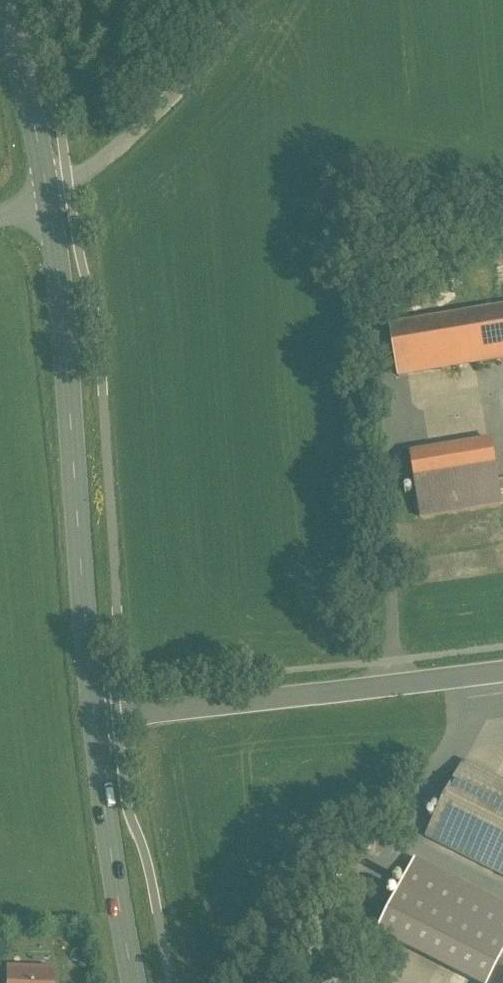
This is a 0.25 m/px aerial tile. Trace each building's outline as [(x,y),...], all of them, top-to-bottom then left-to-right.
[(405,265),(381,268),(387,320),(412,318),(405,265)] [(391,326),(399,376),(502,359),(502,307),(391,326)] [(411,455),(421,518),(502,504),(502,502),(493,441),(411,455)] [(465,763),(428,837),(502,875),(502,783),(465,763)] [(416,861),(378,933),(476,982),(490,982),(498,970),(502,960),(502,905),(416,861)] [(498,970),(490,982),(502,982),(502,972),(498,970)] [(8,971),(8,982),(51,982),(51,973),(8,971)]
